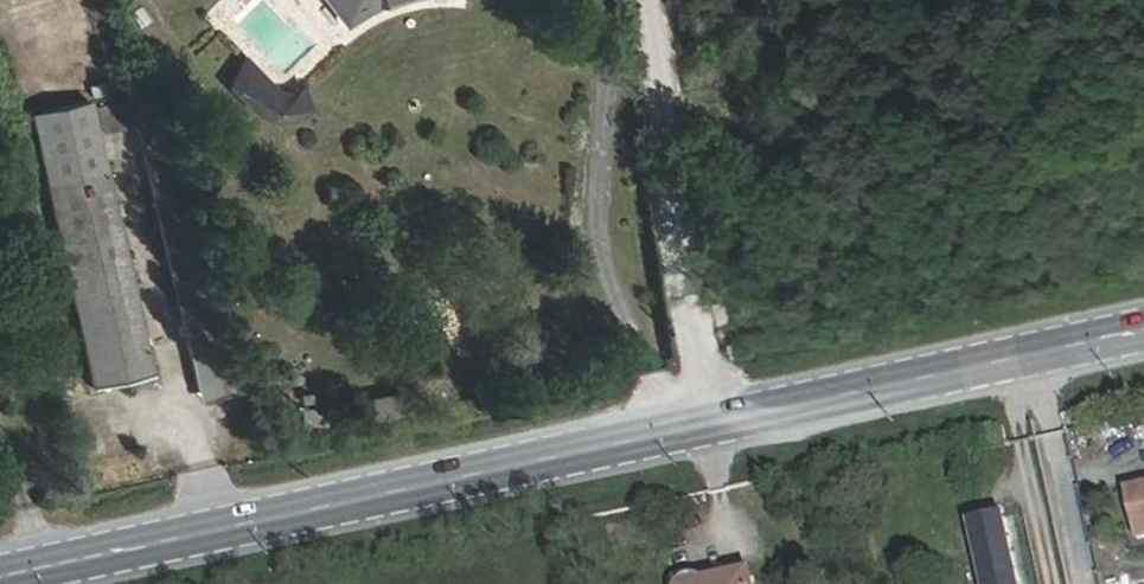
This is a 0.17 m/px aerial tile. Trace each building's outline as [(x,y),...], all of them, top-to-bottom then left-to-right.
[(348,29),(360,24),(366,20),(372,17),(378,14),(388,9),(410,0),(324,0),(348,29)] [(207,403),(241,396),(181,94),(97,110),(102,135),(135,128),(188,395),(207,403)] [(39,129),(92,400),(145,391),(92,119),(39,129)] [(373,417),(404,415),(402,391),(371,393),(373,417)] [(323,404),(300,407),(304,432),(327,428),(323,404)] [(1123,486),(1135,539),(1143,537),(1143,481),(1123,486)] [(965,517),(979,583),(1020,583),(1003,509),(965,517)]
